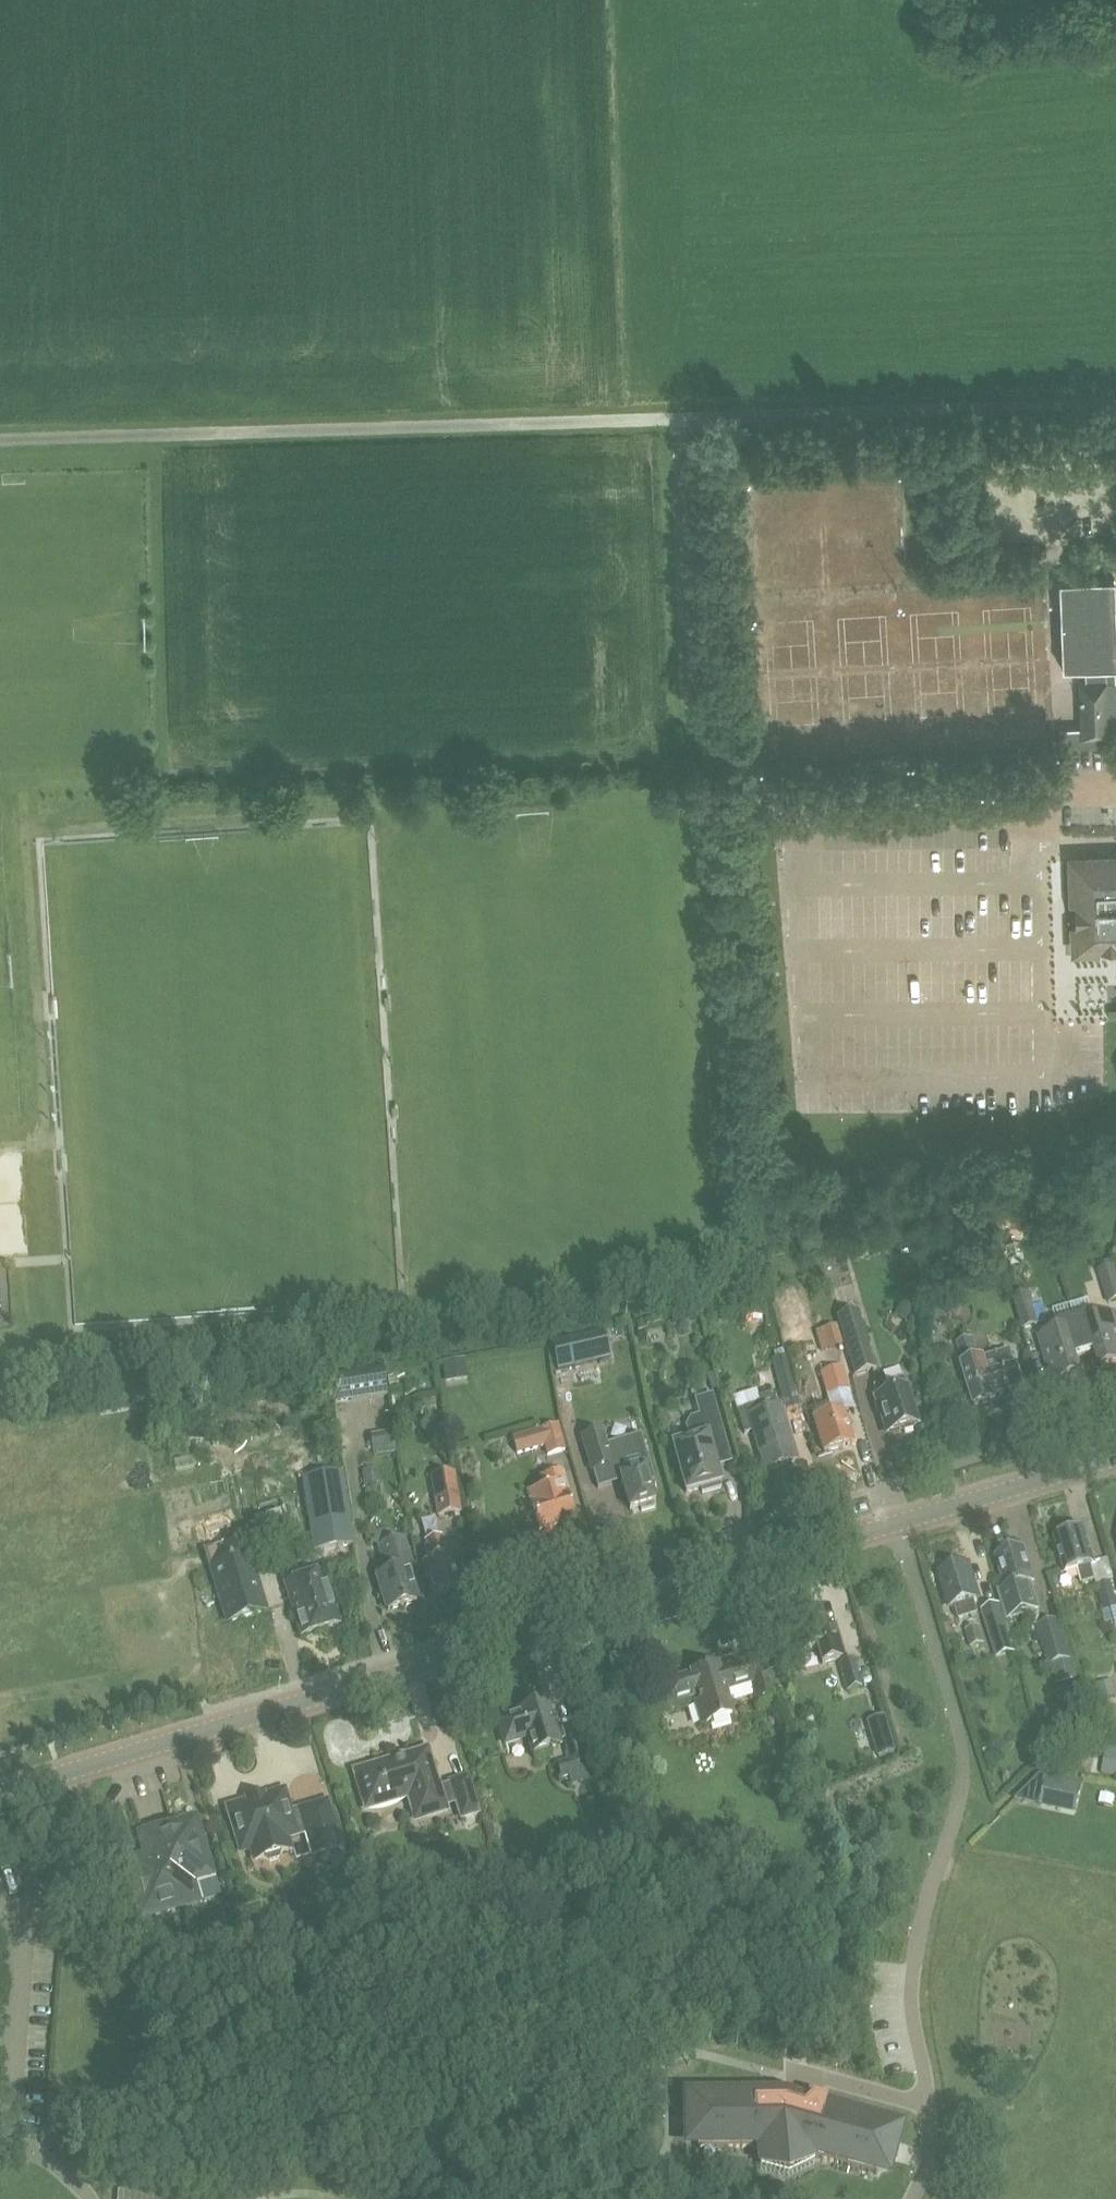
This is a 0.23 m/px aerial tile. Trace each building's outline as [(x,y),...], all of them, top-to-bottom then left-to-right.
[(1062,667),(1085,667),(1086,681),(1115,680),(1115,666),(1115,638),(1114,578),(1059,580),(1062,667)] [(1081,681),(1060,683),(1063,740),(1063,745),(1081,744),(1081,743),(1108,742),(1108,747),(1115,746),(1115,680),(1081,681)] [(1072,860),(1075,947),(1115,946),(1115,859),(1072,860)] [(1037,1202),(1022,1207),(1026,1221),(1041,1217),(1037,1202)] [(1099,1274),(1113,1270),(1110,1262),(1096,1266),(1099,1274)] [(1099,1274),(1108,1305),(1115,1302),(1115,1280),(1113,1270),(1099,1274)] [(1022,1331),(1038,1326),(1028,1293),(1012,1298),(1022,1331)] [(901,1301),(894,1315),(906,1322),(914,1308),(901,1301)] [(845,1341),(844,1341),(855,1376),(876,1369),(865,1335),(864,1335),(858,1316),(857,1312),(838,1318),(839,1322),(845,1341)] [(1085,1356),(1096,1352),(1101,1369),(1115,1364),(1115,1322),(1114,1316),(1094,1322),(1093,1317),(1075,1322),(1085,1356)] [(1075,1359),(1085,1356),(1075,1322),(1057,1327),(1059,1332),(1039,1338),(1053,1384),(1080,1376),(1075,1359)] [(824,1329),(830,1349),(842,1345),(836,1325),(824,1329)] [(603,1331),(552,1343),(558,1370),(609,1357),(603,1331)] [(956,1344),(963,1367),(980,1362),(973,1339),(956,1344)] [(980,1362),(963,1367),(975,1407),(995,1401),(994,1397),(1022,1389),(1016,1369),(1014,1369),(1010,1353),(980,1362)] [(780,1393),(796,1389),(787,1356),(771,1360),(780,1393)] [(464,1357),(442,1361),(445,1379),(467,1375),(464,1357)] [(851,1444),(842,1413),(853,1410),(841,1368),(822,1374),(834,1415),(815,1421),(824,1452),(851,1444)] [(331,1377),(335,1404),(387,1396),(383,1369),(331,1377)] [(917,1425),(904,1381),(875,1390),(877,1397),(873,1398),(877,1412),(880,1411),(887,1434),(917,1425)] [(744,1435),(753,1432),(764,1470),(796,1460),(780,1407),(777,1407),(773,1394),(758,1398),(760,1404),(737,1411),(744,1435)] [(713,1457),(728,1453),(712,1396),(696,1401),(700,1417),(691,1420),(687,1427),(691,1440),(673,1446),(686,1493),(689,1493),(701,1489),(702,1494),(721,1488),(720,1484),(721,1484),(713,1457)] [(215,1411),(204,1412),(206,1425),(217,1423),(215,1411)] [(566,1450),(558,1424),(513,1438),(518,1453),(543,1445),(547,1456),(566,1450)] [(601,1432),(582,1439),(598,1491),(622,1484),(630,1511),(640,1508),(642,1512),(655,1508),(654,1504),(655,1503),(651,1489),(656,1487),(641,1437),(606,1447),(601,1432)] [(374,1440),(375,1450),(395,1448),(394,1437),(374,1440)] [(381,1484),(379,1468),(363,1470),(365,1486),(381,1484)] [(561,1472),(540,1478),(543,1490),(529,1494),(539,1530),(575,1520),(561,1472)] [(343,1474),(303,1480),(314,1551),(354,1545),(343,1474)] [(462,1514),(455,1474),(431,1478),(437,1518),(462,1514)] [(280,1511),(254,1519),(257,1531),(284,1524),(280,1511)] [(268,1534),(274,1553),(294,1547),(288,1528),(268,1534)] [(1085,1532),(1055,1540),(1065,1574),(1077,1570),(1079,1570),(1083,1583),(1096,1579),(1092,1566),(1095,1565),(1094,1562),(1085,1532)] [(426,1542),(432,1563),(423,1566),(433,1597),(460,1589),(451,1557),(447,1559),(440,1538),(426,1542)] [(380,1548),(388,1575),(377,1578),(387,1611),(417,1602),(407,1569),(412,1568),(404,1541),(380,1548)] [(228,1564),(211,1569),(228,1624),(266,1612),(244,1543),(224,1549),(228,1564)] [(1033,1583),(1023,1550),(996,1558),(1006,1590),(998,1593),(1007,1621),(1037,1612),(1029,1585),(1033,1583)] [(977,1601),(967,1567),(941,1575),(951,1608),(955,1607),(959,1620),(977,1614),(973,1602),(977,1601)] [(324,1574),(285,1586),(301,1637),(340,1625),(324,1574)] [(1111,1582),(1096,1586),(1095,1586),(1103,1612),(1115,1608),(1115,1602),(1111,1582)] [(992,1642),(1009,1637),(1000,1606),(983,1611),(992,1642)] [(824,1629),(819,1610),(791,1619),(801,1653),(817,1648),(822,1665),(845,1658),(835,1625),(824,1629)] [(1048,1667),(1051,1667),(1071,1661),(1059,1621),(1036,1627),(1048,1667)] [(970,1649),(972,1649),(983,1645),(984,1645),(979,1627),(965,1632),(970,1649)] [(701,1704),(696,1706),(702,1727),(732,1717),(725,1692),(752,1684),(757,1701),(771,1697),(782,1734),(796,1729),(784,1689),(772,1692),(763,1658),(719,1672),(717,1668),(662,1685),(669,1710),(684,1705),(683,1701),(698,1696),(701,1704)] [(862,1688),(854,1661),(854,1660),(851,1661),(838,1665),(846,1692),(862,1688)] [(1071,1661),(1051,1667),(1057,1686),(1077,1680),(1071,1661)] [(1115,1698),(1112,1680),(1095,1684),(1099,1702),(1115,1698)] [(585,1701),(593,1730),(611,1724),(602,1695),(585,1701)] [(531,1747),(535,1760),(552,1755),(550,1748),(559,1746),(557,1739),(558,1739),(547,1703),(520,1712),(521,1715),(498,1722),(505,1745),(528,1738),(531,1747)] [(1096,1732),(1099,1733),(1098,1734),(1104,1735),(1104,1733),(1113,1735),(1115,1724),(1098,1722),(1096,1732)] [(574,1741),(564,1744),(569,1760),(557,1764),(561,1778),(569,1776),(570,1780),(571,1785),(588,1780),(576,1740),(574,1741)] [(1114,1777),(1115,1770),(1115,1750),(1108,1748),(1102,1774),(1114,1777)] [(414,1811),(415,1812),(416,1812),(416,1813),(417,1813),(417,1814),(418,1814),(419,1815),(420,1815),(421,1816),(422,1816),(423,1816),(424,1817),(425,1817),(426,1817),(427,1817),(428,1817),(429,1817),(430,1816),(431,1816),(447,1811),(436,1776),(436,1777),(434,1771),(428,1769),(427,1769),(427,1768),(422,1751),(375,1765),(376,1768),(358,1773),(369,1807),(396,1799),(397,1801),(409,1798),(411,1805),(411,1806),(412,1807),(412,1808),(413,1809),(414,1810),(414,1811)] [(468,1778),(451,1783),(462,1819),(478,1814),(468,1778)] [(1048,1778),(1043,1802),(1077,1809),(1082,1785),(1048,1778)] [(306,1831),(314,1855),(341,1847),(328,1803),(325,1803),(300,1811),(301,1815),(291,1818),(284,1793),(265,1799),(264,1796),(248,1801),(248,1804),(229,1810),(242,1851),(253,1848),(256,1861),(290,1851),(286,1838),(296,1835),(296,1834),(306,1831)] [(162,1830),(182,1904),(196,1900),(190,1880),(212,1873),(195,1820),(162,1830)] [(180,1905),(182,1904),(162,1830),(141,1837),(148,1857),(127,1864),(136,1895),(143,1917),(180,1905)] [(171,1967),(164,1970),(161,1977),(163,1984),(170,1987),(177,1984),(180,1977),(178,1970),(171,1967)] [(768,2154),(787,2159),(795,2152),(877,2175),(881,2160),(889,2162),(897,2153),(895,2139),(887,2137),(892,2122),(885,2120),(857,2113),(829,2105),(815,2101),(814,2101),(813,2101),(806,2108),(804,2110),(800,2109),(789,2106),(784,2104),(784,2097),(784,2096),(784,2095),(784,2094),(783,2093),(753,2093),(712,2094),(697,2094),(698,2110),(689,2110),(684,2121),(690,2133),(698,2133),(698,2149),(726,2148),(754,2148),(758,2148),(758,2151),(768,2154)]
